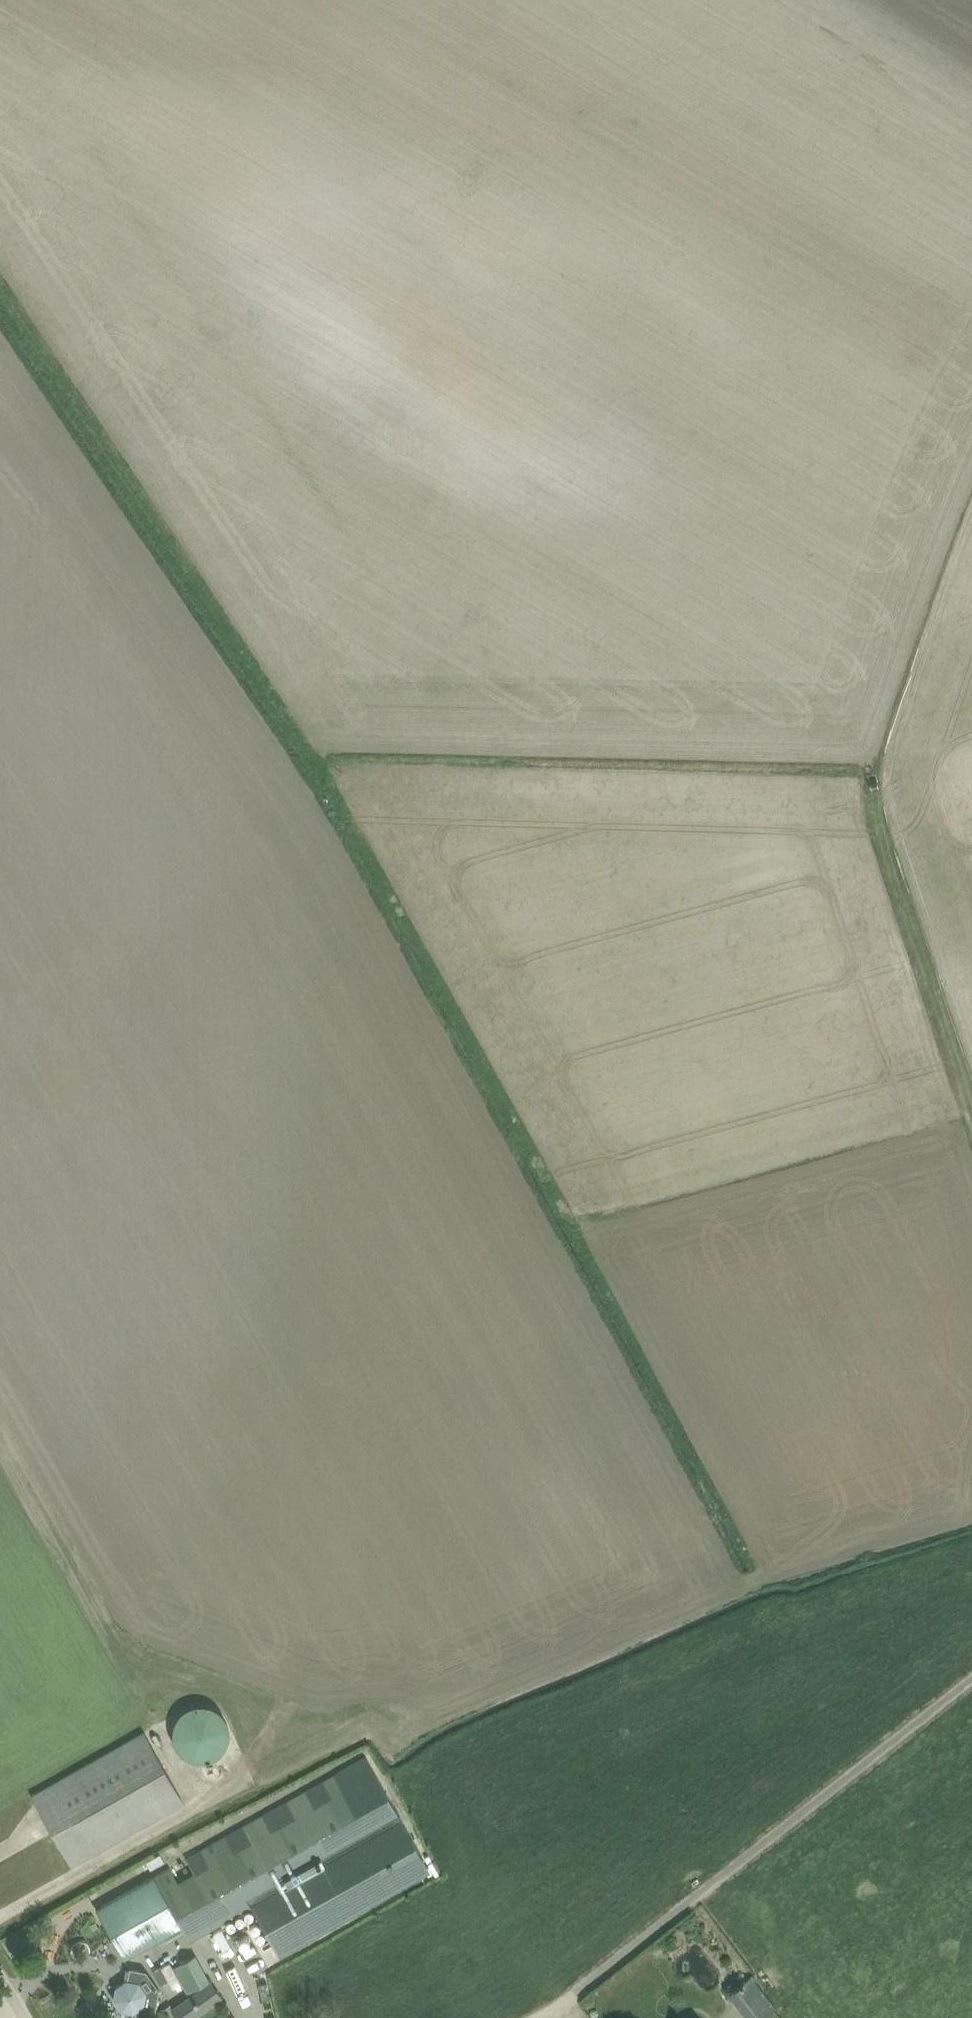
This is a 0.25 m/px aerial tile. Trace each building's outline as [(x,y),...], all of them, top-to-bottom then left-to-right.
[(240,1744),(222,1700),(178,1718),(196,1762),(240,1744)] [(185,1801),(146,1732),(34,1795),(73,1864),(185,1801)] [(366,1754),(186,1856),(194,1871),(179,1880),(170,1866),(115,1899),(97,1908),(125,1957),(182,1925),(190,1939),(207,1929),(252,1904),(280,1954),(401,1885),(393,1871),(423,1854),(366,1754)] [(122,2009),(134,2011),(139,2017),(146,2017),(156,2011),(161,1988),(147,1969),(130,1966),(127,1979),(117,1986),(115,1998),(122,2009)] [(202,1967),(181,1978),(188,1991),(209,1980),(202,1967)] [(776,2008),(751,1975),(729,1993),(749,2017),(764,2017),(776,2008)] [(211,1982),(193,1994),(202,2007),(220,1995),(211,1982)]
